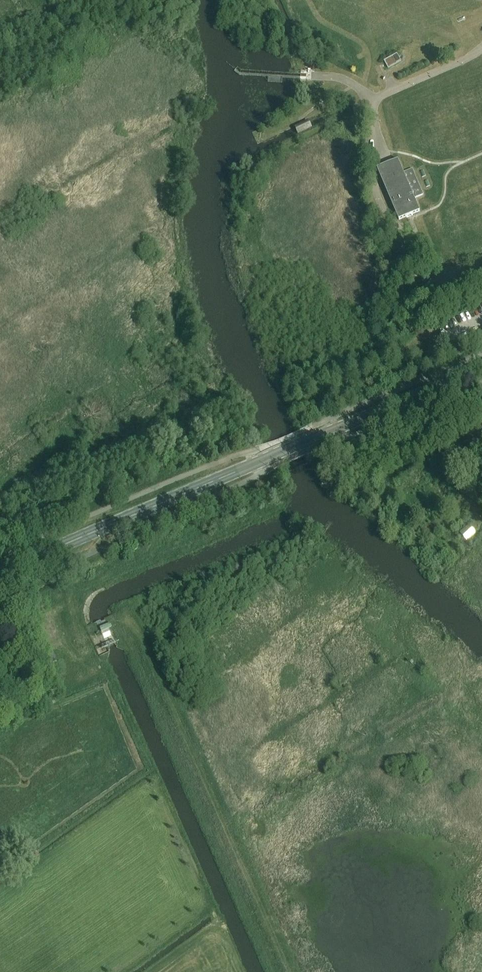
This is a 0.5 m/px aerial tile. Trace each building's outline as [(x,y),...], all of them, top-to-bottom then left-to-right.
[(397,54),(384,61),(388,69),(401,62),(397,54)] [(294,129),(298,137),(312,130),(308,122),(294,129)] [(398,161),(378,169),(400,220),(420,211),(414,198),(423,194),(413,169),(404,173),(398,161)] [(469,525),(461,532),(467,540),(476,533),(469,525)] [(110,623),(99,627),(101,632),(112,627),(110,623)]
